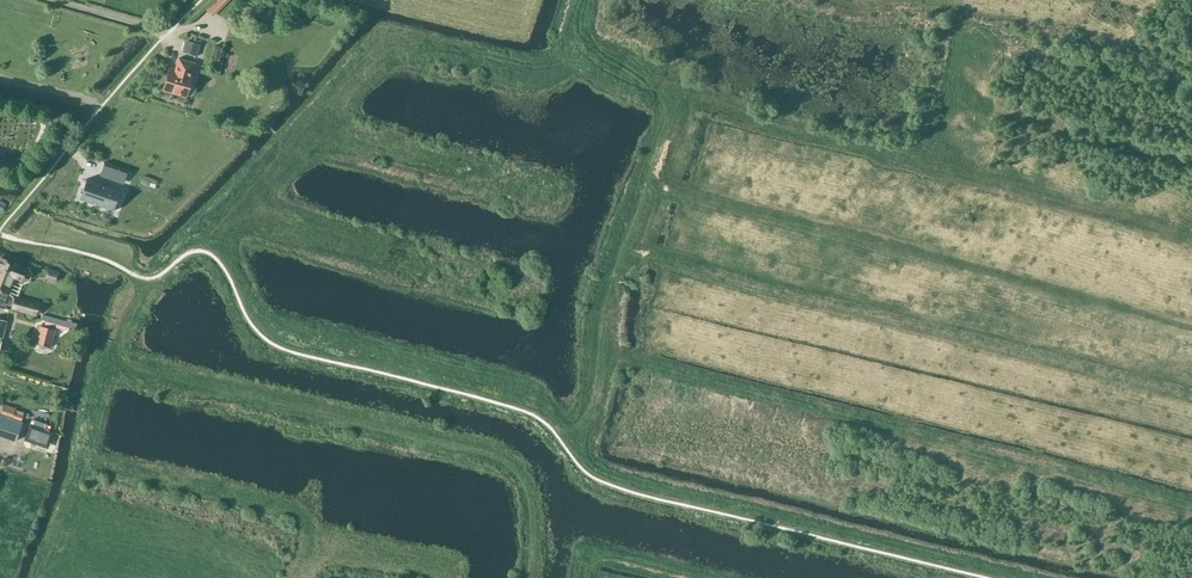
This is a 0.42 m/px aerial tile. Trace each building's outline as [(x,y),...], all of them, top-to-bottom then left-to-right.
[(205,8),(212,14),(225,0),(212,0),(205,8)] [(276,24),(281,5),(266,1),(261,21),(276,24)] [(183,52),(198,56),(201,44),(186,40),(183,52)] [(222,48),(215,45),(210,60),(218,63),(222,48)] [(163,90),(164,91),(163,92),(164,94),(168,96),(171,95),(171,93),(186,98),(192,78),(191,78),(195,63),(179,59),(175,72),(169,70),(163,90)] [(50,127),(58,128),(59,118),(52,117),(50,127)] [(105,161),(100,176),(123,184),(129,170),(105,161)] [(87,178),(79,199),(113,211),(113,210),(111,209),(118,190),(120,191),(120,190),(87,178)] [(11,294),(16,280),(24,283),(30,268),(22,265),(0,256),(0,290),(11,294)] [(60,272),(48,268),(45,278),(57,282),(60,272)] [(13,297),(9,310),(35,318),(39,305),(13,297)] [(32,342),(51,347),(56,329),(36,325),(32,342)] [(24,421),(25,419),(25,418),(22,417),(23,415),(15,413),(16,408),(4,404),(1,414),(24,421)] [(35,408),(33,414),(44,418),(46,412),(35,408)] [(15,441),(21,423),(0,415),(0,436),(15,441)] [(587,415),(577,422),(582,428),(591,422),(587,415)] [(33,439),(33,424),(21,424),(20,438),(33,439)] [(6,458),(19,462),(21,455),(8,451),(6,458)]
